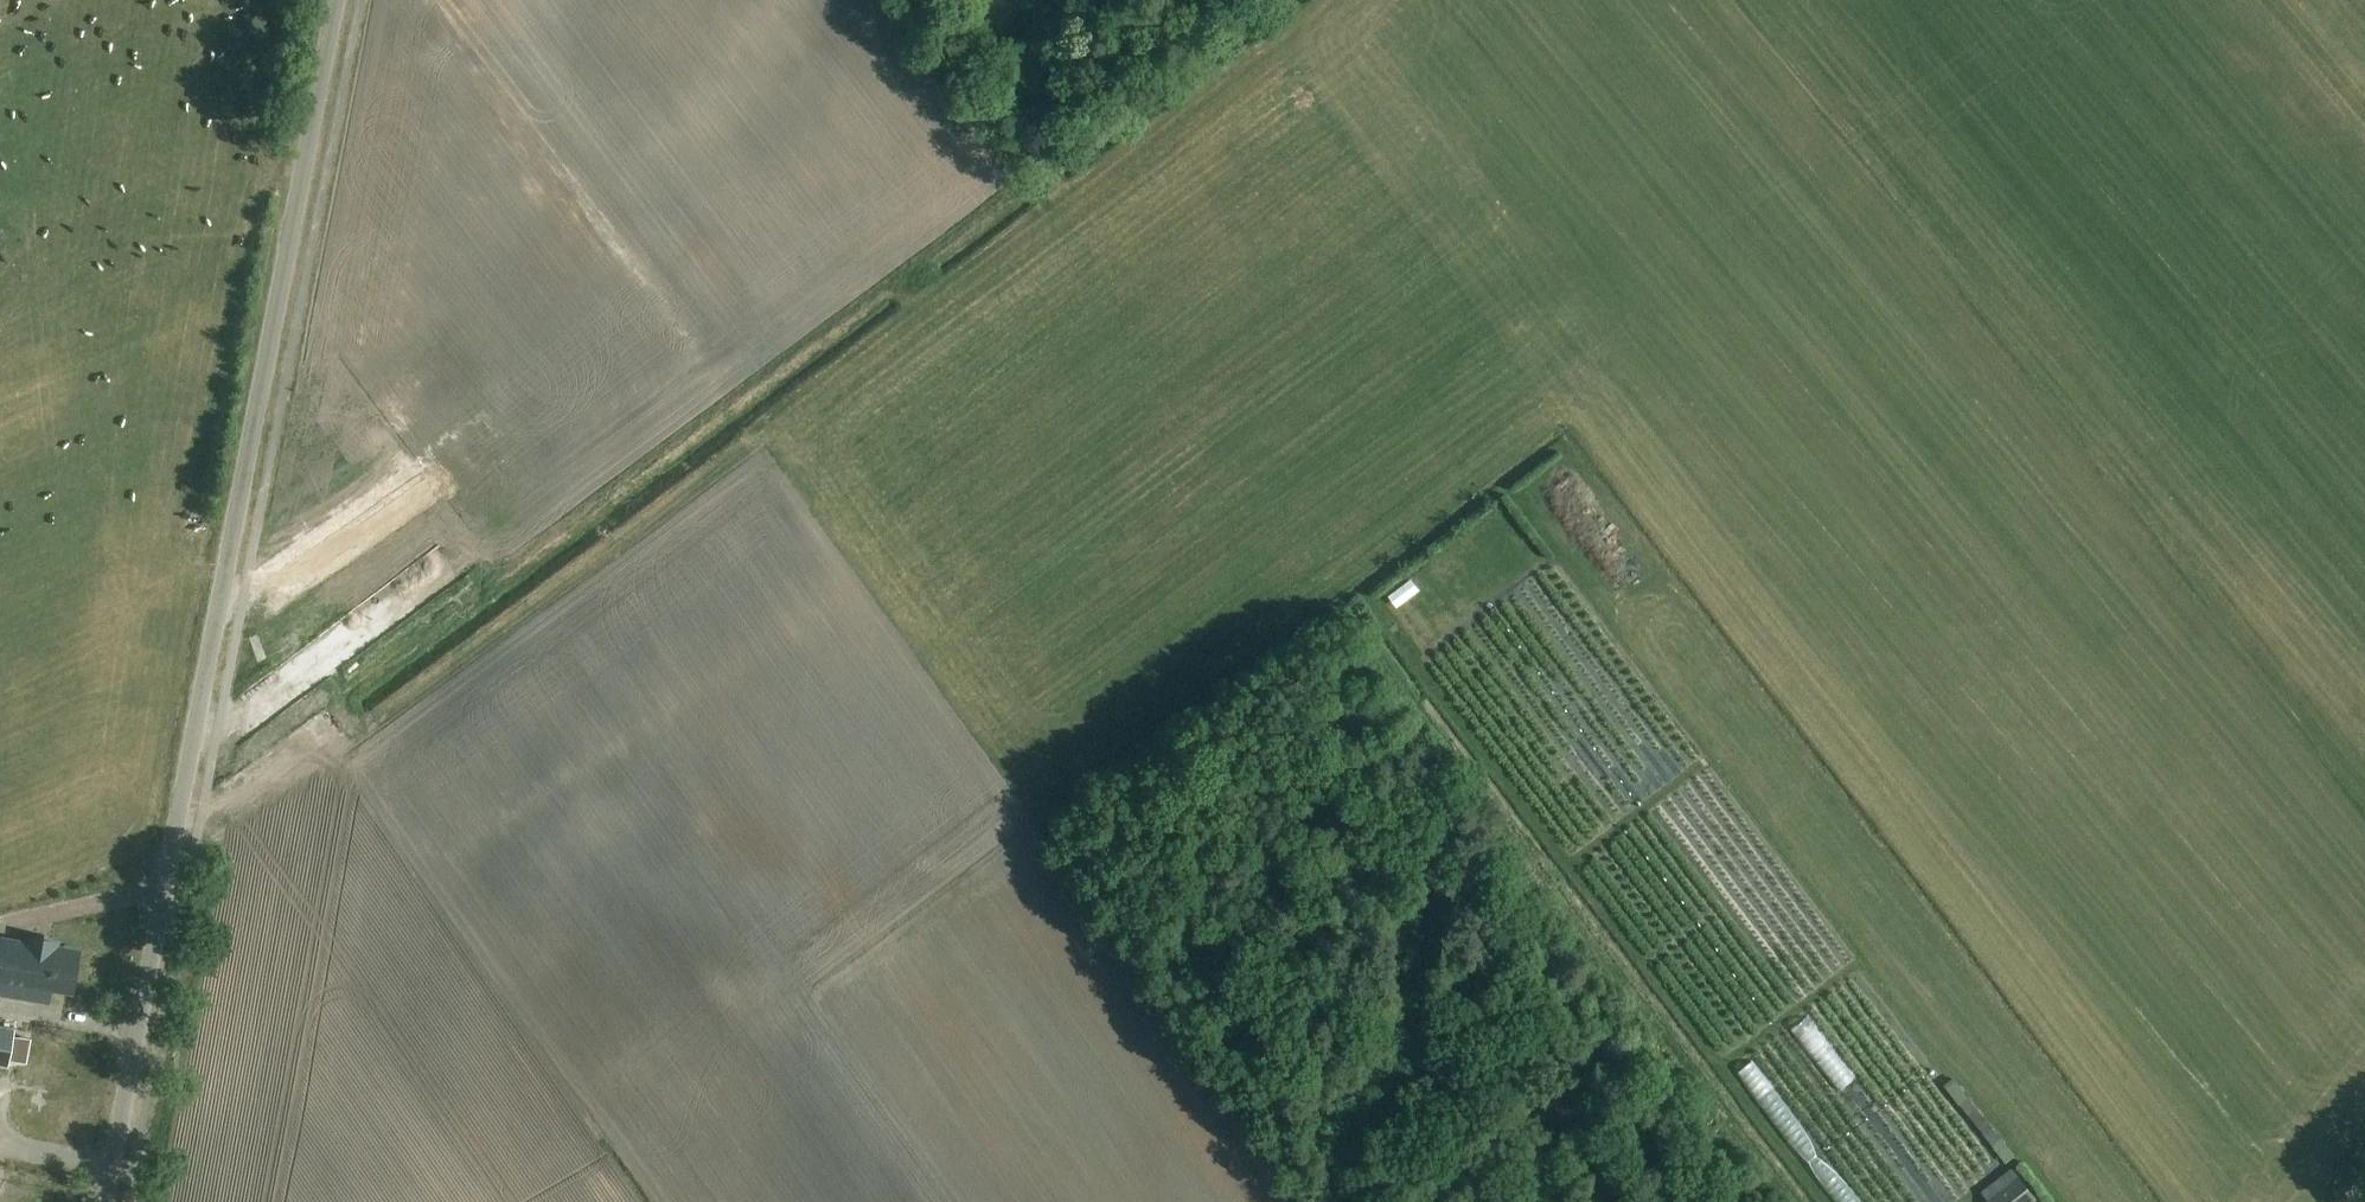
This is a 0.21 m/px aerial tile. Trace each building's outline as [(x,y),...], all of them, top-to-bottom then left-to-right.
[(0,941),(0,996),(49,1004),(51,991),(73,995),(81,950),(60,946),(61,940),(26,935),(25,940),(1,936),(0,941)] [(42,1071),(49,1034),(0,1025),(0,1064),(42,1071)] [(1818,1042),(1807,1051),(1833,1085),(1844,1076),(1818,1042)] [(1991,1201),(2029,1201),(2036,1197),(2021,1177),(1991,1201)]
